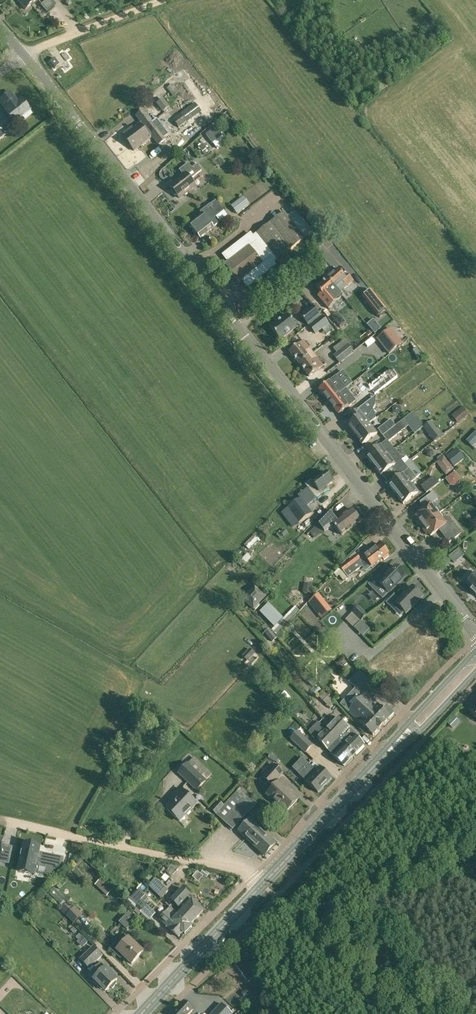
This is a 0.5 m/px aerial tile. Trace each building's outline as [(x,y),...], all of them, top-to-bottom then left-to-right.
[(22,1),(20,3),(25,10),(37,0),(21,0),(22,1)] [(54,6),(55,5),(52,2),(51,0),(48,0),(42,5),(47,12),(54,6)] [(173,97),(178,93),(172,85),(167,88),(173,97)] [(0,101),(0,102),(7,111),(6,112),(11,117),(6,121),(5,120),(0,124),(0,140),(13,130),(10,127),(31,110),(22,99),(17,103),(9,94),(0,101)] [(162,100),(158,104),(164,111),(168,108),(162,100)] [(181,114),(181,115),(186,121),(200,111),(195,104),(181,114)] [(124,135),(123,136),(134,151),(152,137),(158,145),(166,139),(158,129),(156,126),(147,133),(144,129),(153,123),(144,111),(137,116),(141,122),(131,129),(130,128),(123,134),(124,135)] [(186,121),(181,115),(173,121),(179,128),(187,122),(186,121)] [(218,126),(206,136),(212,144),(224,134),(218,126)] [(190,180),(202,171),(197,165),(192,169),(184,176),(170,186),(172,189),(172,191),(175,195),(178,196),(179,198),(195,186),(190,180)] [(243,198),(231,207),(237,215),(249,206),(243,198)] [(203,215),(190,225),(201,238),(214,228),(219,224),(214,218),(224,211),(216,201),(210,206),(201,213),(203,215)] [(225,265),(239,283),(242,280),(248,287),(275,266),(273,263),(304,239),(284,212),(253,237),(251,234),(223,256),(229,263),(225,265)] [(327,279),(340,293),(354,281),(348,274),(345,277),(338,269),(327,279)] [(338,300),(342,296),(327,279),(316,289),(321,294),(318,297),(329,309),(339,301),(338,300)] [(378,315),(387,309),(378,298),(372,290),(363,297),(378,315)] [(312,306),(301,315),(308,325),(320,316),(317,311),(313,307),(312,306)] [(331,317),(339,326),(344,322),(337,313),(331,317)] [(271,328),(280,340),(297,327),(287,315),(271,328)] [(314,333),(324,345),(331,339),(320,327),(314,333)] [(377,340),(389,354),(401,344),(391,330),(377,340)] [(289,352),(299,364),(309,357),(314,354),(310,349),(303,341),(289,352)] [(340,363),(353,353),(347,346),(338,353),(334,356),(340,363)] [(309,357),(299,364),(309,377),(323,366),(317,358),(314,354),(309,357)] [(384,375),(360,393),(367,402),(390,384),(384,375)] [(319,390),(329,402),(346,389),(336,376),(319,390)] [(329,402),(339,415),(356,402),(346,389),(329,402)] [(375,405),(371,400),(349,417),(352,422),(347,426),(355,435),(370,424),(367,420),(373,409),(375,405)] [(458,423),(464,418),(468,414),(465,410),(463,407),(452,416),(458,423)] [(378,430),(383,436),(396,426),(391,420),(378,430)] [(404,420),(383,436),(387,442),(409,426),(404,420)] [(370,424),(355,435),(362,445),(377,434),(370,424)] [(432,424),(425,429),(434,441),(443,434),(440,431),(439,432),(432,424)] [(467,441),(472,447),(475,443),(475,432),(467,441)] [(374,466),(393,451),(386,442),(382,446),(381,445),(366,456),(374,466)] [(456,448),(446,456),(454,466),(464,459),(456,448)] [(381,476),(382,475),(391,468),(395,472),(405,465),(401,460),(401,461),(393,451),(374,466),(381,476)] [(399,477),(389,484),(388,485),(396,495),(411,483),(416,479),(409,469),(405,465),(395,472),(399,477)] [(311,480),(306,485),(308,489),(299,495),(301,498),(287,508),(294,516),(317,499),(316,498),(321,495),(322,495),(330,489),(328,487),(333,483),(326,473),(313,482),(311,480)] [(453,473),(445,479),(450,485),(455,486),(461,482),(453,473)] [(439,484),(433,477),(421,487),(426,494),(439,484)] [(411,483),(396,495),(403,504),(418,493),(411,483)] [(421,528),(438,515),(431,505),(436,500),(438,499),(438,498),(434,492),(422,502),(423,503),(426,508),(423,510),(415,516),(418,519),(416,521),(421,528)] [(307,506),(294,516),(299,524),(312,513),(307,506)] [(330,511),(318,524),(324,531),(324,532),(334,525),(341,535),(360,522),(357,517),(357,516),(355,512),(353,512),(352,510),(337,521),(330,511)] [(445,517),(442,519),(438,515),(421,528),(427,535),(428,533),(431,536),(439,530),(449,543),(462,534),(449,518),(445,517)] [(324,531),(318,524),(309,533),(314,539),(324,531)] [(364,556),(372,567),(383,559),(384,560),(389,556),(388,555),(389,554),(382,545),(377,549),(376,547),(364,556)] [(454,562),(463,555),(457,547),(448,555),(454,562)] [(252,558),(247,554),(238,563),(242,568),(252,558)] [(357,555),(341,568),(348,578),(362,567),(359,563),(361,560),(357,555)] [(284,564),(280,573),(285,575),(289,566),(284,564)] [(385,578),(380,573),(373,580),(368,585),(382,599),(388,593),(405,576),(396,567),(385,578)] [(466,585),(471,590),(471,591),(475,596),(475,575),(466,585)] [(304,583),(303,592),(310,593),(312,585),(304,583)] [(396,603),(406,613),(413,606),(413,607),(413,606),(415,604),(416,604),(416,603),(422,597),(412,587),(405,594),(405,593),(405,594),(403,596),(402,596),(402,597),(399,600),(394,595),(387,603),(391,608),(396,603)] [(255,611),(259,606),(257,604),(264,597),(255,588),(243,600),(255,611)] [(331,611),(322,600),(313,608),(321,618),(331,611)] [(337,612),(347,608),(343,600),(333,605),(337,612)] [(260,612),(264,617),(274,627),(283,619),(268,604),(260,612)] [(295,606),(283,619),(274,627),(271,630),(276,636),(300,611),(295,606)] [(361,621),(366,615),(358,607),(352,612),(361,621)] [(424,664),(447,638),(420,614),(406,630),(399,624),(389,635),(385,631),(359,659),(379,677),(388,666),(387,664),(410,638),(426,652),(419,660),(424,664)] [(265,633),(272,641),(277,637),(269,629),(265,633)] [(247,662),(248,661),(255,654),(249,649),(242,656),(247,662)] [(255,654),(248,661),(252,665),(258,658),(255,654)] [(341,663),(357,679),(362,673),(347,657),(341,663)] [(356,689),(340,705),(373,736),(390,718),(389,718),(393,713),(386,706),(382,711),(365,694),(363,696),(356,689)] [(318,696),(325,704),(330,699),(323,691),(318,696)] [(301,709),(293,701),(287,707),(294,715),(301,709)] [(357,754),(364,746),(355,736),(356,735),(338,718),(325,732),(335,742),(337,740),(348,751),(351,748),(357,754)] [(290,739),(305,754),(313,745),(298,731),(290,739)] [(344,767),(357,754),(351,748),(348,751),(341,744),(337,740),(335,742),(325,732),(323,734),(318,740),(328,750),(344,767)] [(188,764),(207,781),(213,774),(194,757),(188,764)] [(196,792),(207,781),(188,764),(187,763),(177,774),(196,792)] [(319,767),(316,771),(308,764),(299,774),(306,781),(306,782),(318,793),(332,779),(319,767)] [(273,766),(266,773),(262,777),(271,785),(283,773),(274,765),(273,766)] [(286,813),(298,800),(279,781),(266,794),(286,813)] [(240,788),(224,805),(220,802),(212,810),(224,821),(233,829),(257,804),(240,788)] [(176,795),(177,797),(172,803),(166,808),(168,811),(179,821),(196,804),(183,791),(181,790),(176,795)] [(276,844),(250,820),(238,832),(264,857),(276,844)] [(9,863),(11,850),(2,848),(4,839),(0,838),(0,862),(9,863)] [(40,847),(24,844),(23,852),(22,852),(22,853),(23,853),(22,857),(21,857),(18,871),(34,874),(40,847)] [(64,858),(43,853),(40,867),(47,868),(45,876),(49,877),(63,865),(64,858)] [(69,862),(70,862),(78,856),(70,854),(69,862)] [(182,871),(178,876),(187,883),(191,877),(182,871)] [(107,897),(113,889),(102,878),(95,886),(107,897)] [(162,899),(169,891),(155,879),(148,886),(162,899)] [(171,901),(181,910),(184,906),(181,904),(187,897),(193,902),(194,900),(182,889),(171,901)] [(138,890),(130,899),(143,911),(147,907),(141,900),(145,896),(138,890)] [(184,906),(181,910),(182,911),(179,915),(190,926),(203,911),(193,902),(187,897),(181,904),(184,906)] [(83,915),(75,907),(66,916),(74,924),(83,915)] [(190,926),(179,915),(170,907),(159,920),(179,938),(183,933),(185,934),(192,927),(190,926)] [(63,925),(69,921),(65,915),(59,920),(63,925)] [(117,944),(115,943),(110,949),(117,956),(119,953),(132,965),(143,952),(125,935),(117,944)] [(82,937),(78,941),(77,942),(82,947),(87,942),(82,937)] [(101,986),(106,991),(111,987),(113,989),(117,984),(116,982),(117,980),(106,969),(97,961),(102,956),(94,948),(81,960),(89,969),(92,966),(97,970),(91,975),(95,979),(93,981),(99,987),(101,986)] [(260,980),(256,975),(257,974),(246,959),(236,966),(247,981),(252,978),(256,984),(260,980)] [(19,974),(24,979),(30,973),(25,968),(19,974)] [(26,982),(31,989),(40,982),(35,975),(26,982)] [(193,1011),(184,1003),(173,1013),(190,1013),(193,1011)] [(221,1003),(211,1013),(233,1013),(221,1003)]
